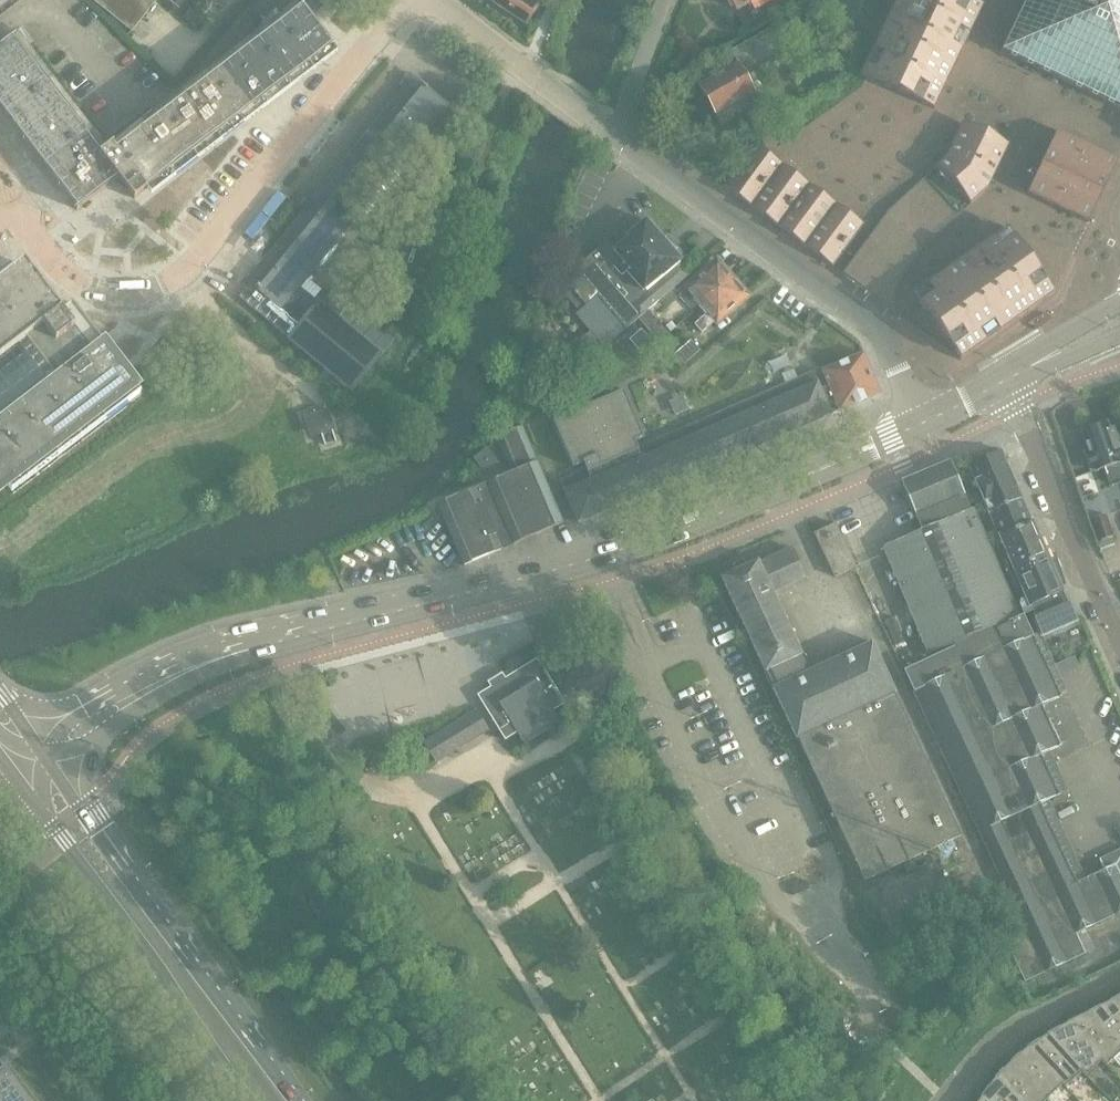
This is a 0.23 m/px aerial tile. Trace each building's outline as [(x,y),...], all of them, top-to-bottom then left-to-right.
[(334,48),(314,21),(329,1),(327,0),(263,0),(254,11),(272,24),(115,144),(114,144),(103,152),(14,36),(0,46),(0,109),(78,211),(119,179),(135,200),(334,48)] [(115,0),(93,0),(111,14),(119,3),(115,0)] [(119,3),(141,20),(149,10),(137,0),(122,0),(119,3)] [(149,10),(157,0),(137,0),(149,10)] [(492,2),(527,24),(542,0),(493,0),(492,2)] [(755,144),(723,187),(821,258),(842,274),(864,290),(961,361),(1054,294),(1119,157),(1119,0),(896,0),(860,74),(866,77),(861,87),(778,146),(770,135),(755,144)] [(737,11),(757,0),(731,0),(737,11)] [(119,3),(111,14),(132,31),(141,20),(119,3)] [(192,9),(185,18),(195,26),(202,17),(192,9)] [(712,79),(699,87),(715,115),(754,92),(745,76),(789,51),(775,26),(730,52),(735,61),(710,76),(712,79)] [(405,88),(347,158),(324,187),(317,181),(306,194),(313,200),(247,281),(250,284),(239,297),(290,338),(289,339),(352,391),(393,340),(376,326),(364,340),(299,288),(447,105),(427,89),(428,88),(409,73),(400,84),(405,88)] [(564,280),(588,308),(600,297),(627,328),(640,317),(641,317),(639,319),(658,342),(668,334),(648,310),(689,276),(679,263),(682,261),(674,252),(678,248),(668,236),(663,240),(647,221),(628,237),(629,239),(615,251),(608,242),(564,280)] [(693,299),(700,307),(732,279),(720,266),(715,265),(679,297),(686,305),(693,299)] [(8,488),(12,493),(142,394),(126,374),(73,305),(61,314),(25,266),(0,285),(0,494),(8,488)] [(732,279),(700,307),(707,315),(695,325),(702,333),(746,296),(743,292),(743,288),(738,282),(734,281),(732,279)] [(690,340),(671,357),(680,368),(699,351),(690,340)] [(822,369),(813,373),(821,390),(829,387),(840,411),(840,412),(881,394),(864,353),(823,371),(822,369)] [(821,390),(813,373),(638,449),(637,445),(639,444),(638,441),(635,442),(626,421),(591,437),(602,464),(561,482),(566,492),(565,492),(579,525),(832,416),(831,415),(840,411),(829,387),(821,390)] [(683,397),(670,403),(676,416),(689,410),(683,397)] [(314,411),(315,414),(325,445),(337,442),(326,407),(314,411)] [(1083,431),(1090,452),(1085,454),(1090,470),(1095,468),(1097,471),(1105,468),(1111,485),(1119,481),(1119,445),(1118,446),(1113,430),(1109,431),(1106,423),(1083,431)] [(478,488),(503,549),(563,524),(522,427),(496,439),(511,474),(478,488)] [(968,463),(969,465),(1000,536),(999,537),(1000,537),(1033,523),(1033,522),(1032,523),(1000,449),(999,450),(1000,452),(970,464),(969,462),(968,463)] [(474,460),(478,464),(486,474),(499,464),(487,450),(474,460)] [(883,548),(886,554),(928,654),(1017,616),(973,511),(970,511),(949,462),(902,483),(916,515),(923,531),(883,548)] [(464,566),(503,549),(477,488),(437,505),(464,566)] [(1107,516),(1091,521),(1098,542),(1100,541),(1102,547),(1114,543),(1112,537),(1114,536),(1107,516)] [(1033,523),(1000,537),(1012,565),(1006,567),(1013,591),(1021,587),(1030,607),(1042,635),(1054,630),(1054,631),(1064,627),(1063,626),(1075,621),(1063,593),(1055,574),(1056,573),(1051,561),(1049,562),(1033,523)] [(835,524),(815,534),(835,578),(856,568),(835,524)] [(865,881),(902,864),(960,837),(894,695),(896,694),(872,643),(808,672),(800,656),(802,655),(773,594),(806,578),(792,549),(759,563),(758,560),(747,566),(744,560),(734,565),(736,571),(721,578),(765,673),(767,672),(774,688),(772,689),(796,740),(799,739),(865,881)] [(904,672),(1026,932),(1006,941),(1025,982),(1085,954),(1075,934),(1119,913),(1119,852),(1101,862),(1106,872),(1077,886),(1040,806),(1059,797),(1040,756),(1060,747),(1041,707),(1061,698),(1023,616),(904,672)] [(491,687),(488,683),(485,685),(488,689),(478,696),(505,741),(518,733),(525,744),(561,722),(554,711),(566,704),(539,660),(540,660),(538,658),(536,659),(509,676),(506,672),(503,674),(506,678),(491,687)] [(424,743),(436,763),(489,730),(477,711),(424,743)] [(1110,1001),(1119,1012),(1119,995),(1117,997),(1110,1001)] [(1089,1012),(1119,1045),(1119,1012),(1110,1001),(1097,1008),(1089,1012)] [(1068,1022),(1103,1060),(1102,1061),(1107,1066),(1113,1060),(1119,1068),(1119,1045),(1089,1012),(1076,1018),(1068,1022)] [(1061,1026),(1048,1034),(1083,1072),(1082,1073),(1086,1077),(1102,1061),(1103,1060),(1068,1022),(1061,1026)] [(1035,1042),(1029,1047),(1064,1084),(1063,1085),(1066,1088),(1082,1073),(1083,1072),(1048,1034),(1035,1042)] [(1014,1059),(1011,1061),(1047,1100),(1063,1085),(1064,1084),(1029,1047),(1020,1054),(1014,1059)] [(995,1078),(1017,1100),(1046,1100),(1047,1100),(1011,1061),(1006,1067),(1001,1072),(995,1078)] [(8,1066),(0,1072),(0,1100),(34,1100),(8,1066)] [(982,1096),(986,1100),(1017,1100),(995,1078),(990,1085),(982,1096)]
